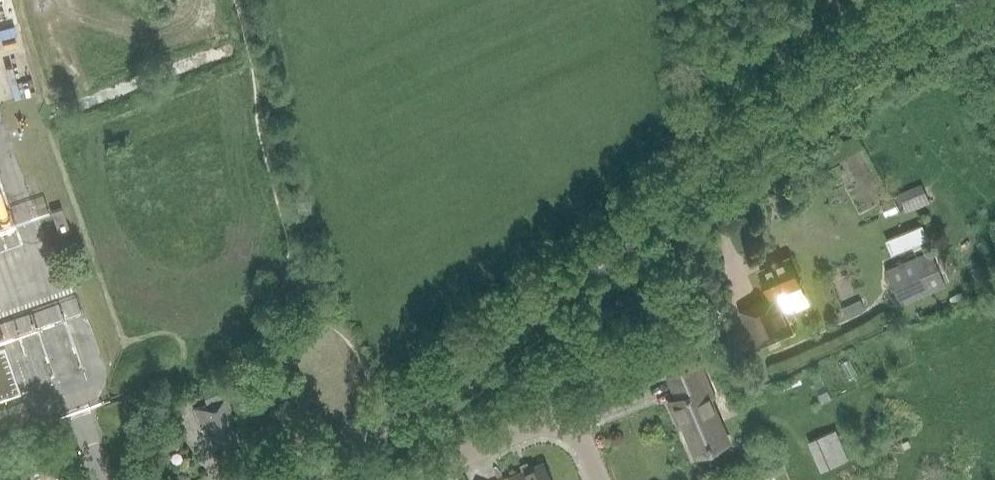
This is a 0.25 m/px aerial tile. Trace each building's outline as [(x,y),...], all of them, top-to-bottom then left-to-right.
[(907,212),(929,202),(922,184),(899,193),(907,212)] [(59,235),(70,231),(61,208),(51,212),(59,235)] [(922,230),(884,247),(890,261),(928,244),(922,230)] [(930,250),(886,269),(902,305),(946,285),(930,250)] [(793,333),(783,311),(806,302),(788,258),(759,270),(771,297),(738,311),(754,350),(793,333)] [(860,300),(841,307),(845,316),(863,308),(860,300)] [(3,348),(0,338),(0,398),(19,391),(4,347),(3,348)] [(695,456),(726,443),(707,399),(712,396),(698,365),(666,378),(675,400),(668,403),(674,418),(678,416),(695,456)] [(234,418),(226,398),(236,395),(230,379),(200,390),(206,405),(194,410),(210,450),(219,447),(220,448),(236,441),(228,420),(234,418)] [(808,441),(821,471),(849,458),(836,429),(808,441)] [(508,479),(548,479),(541,463),(507,478),(508,479)]
